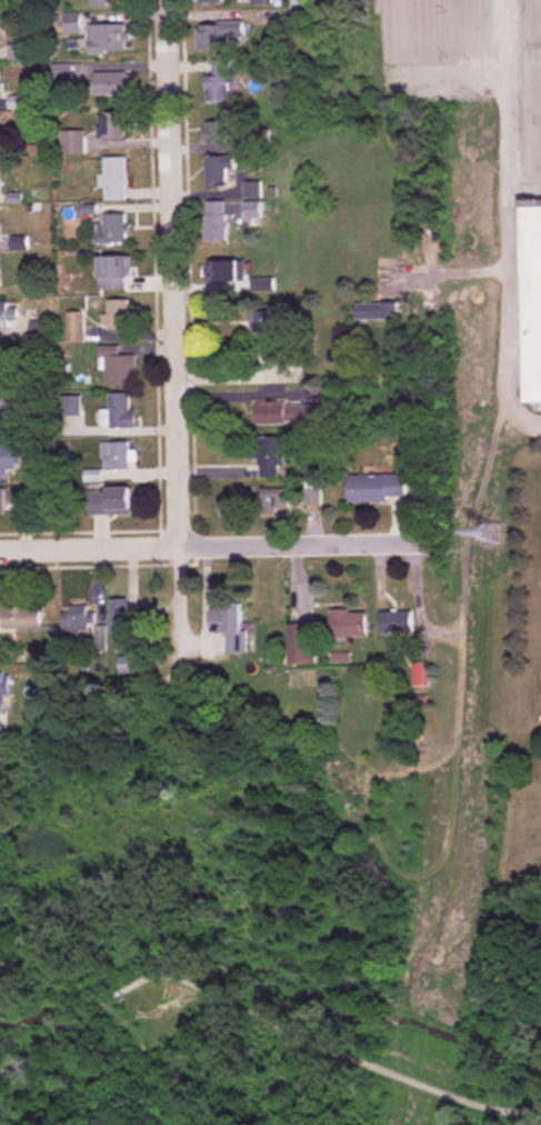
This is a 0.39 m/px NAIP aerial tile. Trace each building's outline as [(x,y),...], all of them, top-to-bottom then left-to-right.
[(10,12),(10,0),(0,0),(0,12),(10,12)] [(80,33),(80,16),(65,16),(65,33),(80,33)] [(125,25),(88,26),(88,54),(126,53),(125,25)] [(198,25),(198,49),(244,49),(244,25),(198,25)] [(206,102),(230,102),(230,61),(213,61),(213,77),(206,77),(206,102)] [(128,73),(96,73),(96,96),(128,96),(128,73)] [(8,135),(8,111),(0,111),(0,135),(8,135)] [(99,114),(99,140),(126,140),(126,114),(99,114)] [(203,122),(203,143),(227,143),(227,122),(203,122)] [(84,131),(61,131),(61,155),(84,155),(84,131)] [(206,157),(206,188),(227,188),(227,169),(234,169),(234,157),(206,157)] [(126,201),(126,158),(102,158),(102,201),(126,201)] [(244,227),(260,227),(260,182),(244,182),(244,227)] [(523,401),(540,401),(540,197),(521,197),(523,401)] [(226,241),(226,202),(204,202),(204,241),(226,241)] [(127,215),(97,215),(97,245),(127,245),(127,215)] [(131,279),(131,258),(98,258),(98,291),(124,291),(124,279),(131,279)] [(245,261),(207,261),(207,286),(245,286),(245,261)] [(105,301),(105,333),(128,333),(128,301),(105,301)] [(0,303),(0,330),(13,330),(13,303),(0,303)] [(398,304),(355,304),(355,321),(398,321),(398,304)] [(259,312),(259,361),(288,361),(288,312),(259,312)] [(82,313),(66,313),(66,345),(82,345),(82,313)] [(118,357),(118,348),(103,348),(103,388),(133,388),(132,357),(118,357)] [(0,351),(0,390),(12,390),(12,351),(0,351)] [(101,428),(132,428),(132,395),(108,395),(108,412),(101,412),(101,428)] [(10,439),(10,397),(0,397),(0,439),(10,439)] [(256,424),(322,423),(321,402),(255,403),(256,424)] [(257,476),(284,476),(284,436),(256,437),(257,476)] [(100,443),(102,470),(130,468),(129,441),(100,443)] [(0,443),(0,470),(22,470),(22,443),(0,443)] [(349,474),(349,500),(407,500),(407,474),(349,474)] [(132,514),(132,487),(89,487),(89,514),(132,514)] [(262,488),(262,513),(289,513),(289,488),(262,488)] [(128,640),(128,598),(111,598),(111,640),(128,640)] [(41,628),(40,604),(0,604),(0,622),(1,622),(2,628),(41,628)] [(212,632),(228,632),(228,653),(248,653),(247,606),(212,606),(212,632)] [(91,630),(91,607),(62,607),(62,630),(91,630)] [(367,636),(367,609),(332,609),(332,636),(367,636)] [(412,632),(412,610),(381,610),(381,632),(412,632)] [(317,663),(317,622),(290,622),(290,663),(317,663)] [(120,672),(143,672),(143,642),(131,642),(131,655),(120,655),(120,672)]
